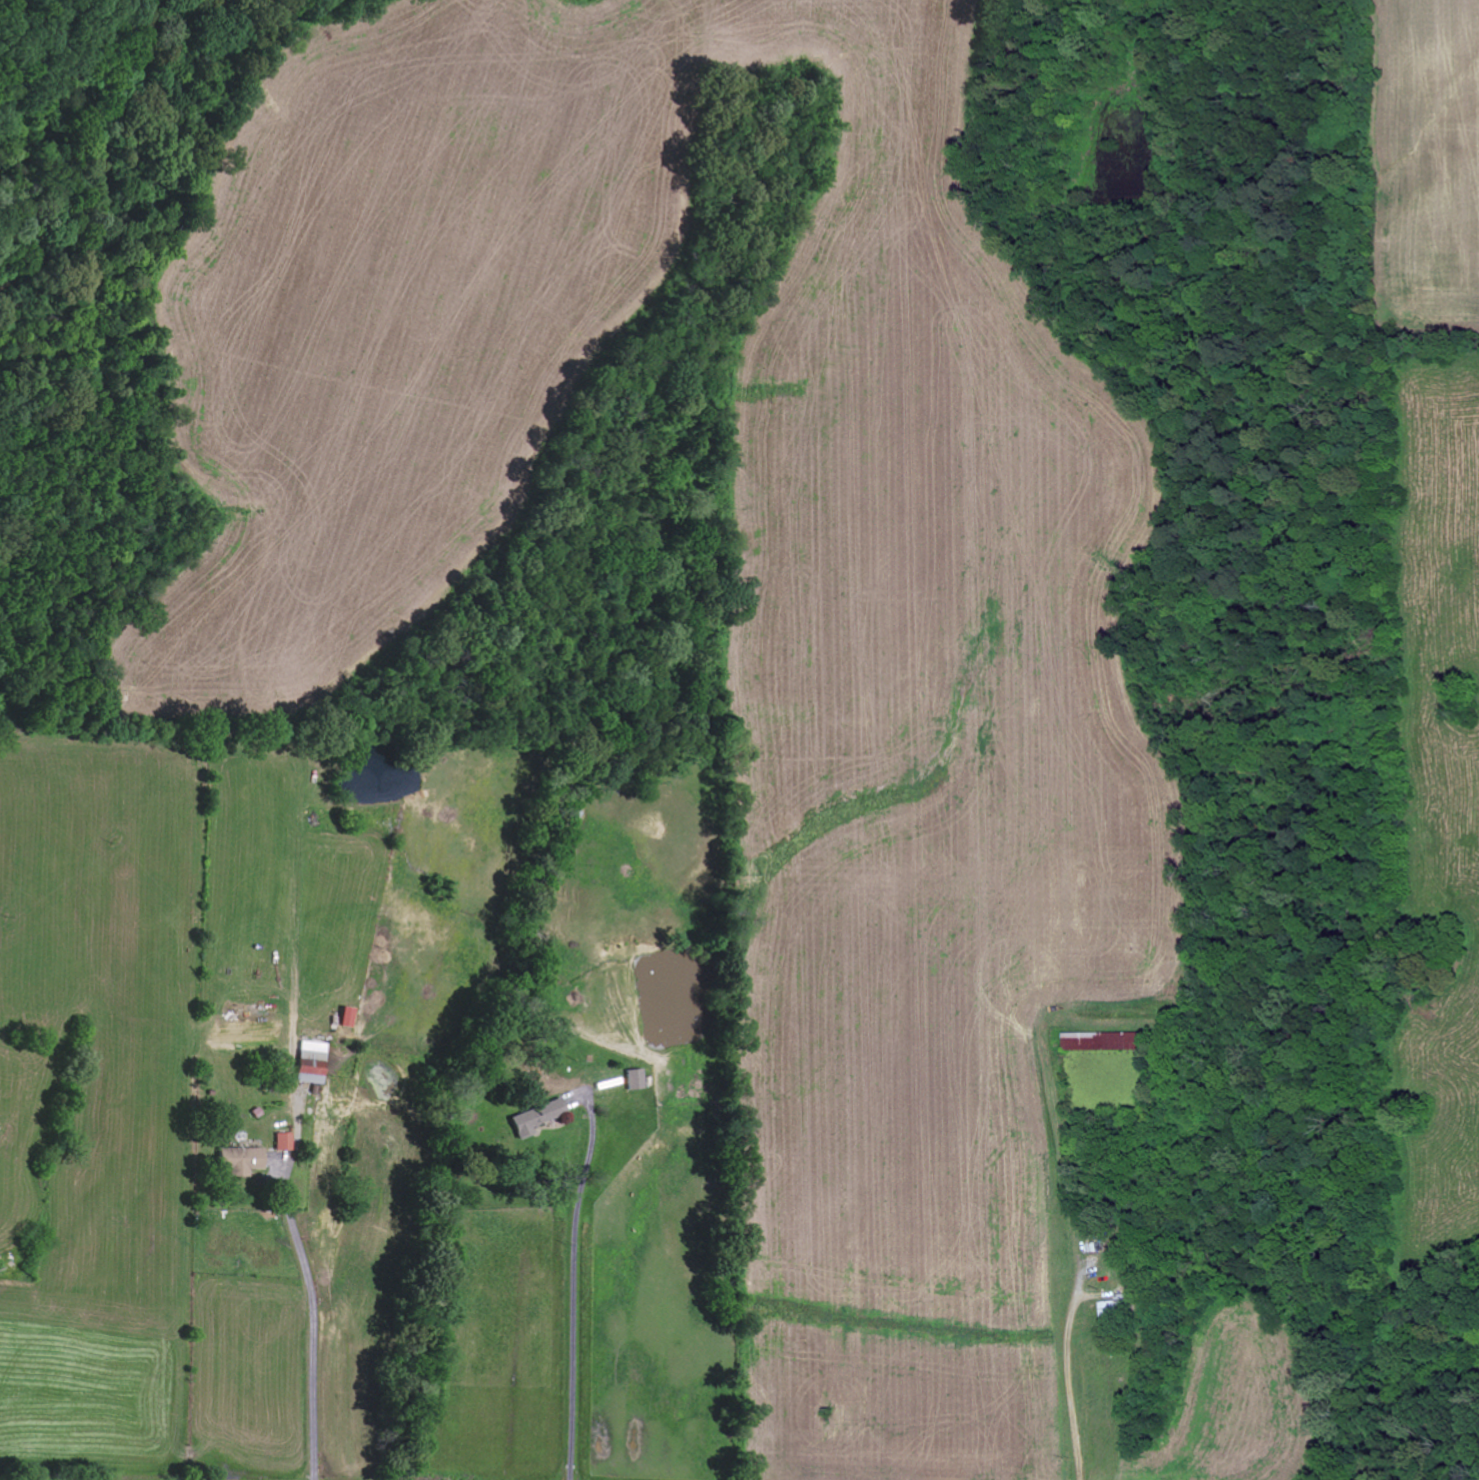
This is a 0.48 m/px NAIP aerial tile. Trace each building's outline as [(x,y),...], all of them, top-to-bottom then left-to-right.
[(1062,1051),(1141,1050),(1141,1034),(1086,1034),(1086,1035),(1062,1035),(1062,1051)] [(321,1044),(296,1041),(292,1082),(317,1085),(321,1044)] [(623,1070),(625,1091),(641,1089),(639,1069),(623,1070)] [(512,1140),(528,1135),(526,1126),(560,1115),(556,1100),(505,1115),(512,1140)] [(272,1151),(288,1150),(287,1133),(272,1134),(272,1151)] [(245,1170),(257,1170),(258,1149),(214,1148),(213,1169),(225,1169),(225,1176),(245,1177),(245,1170)]
